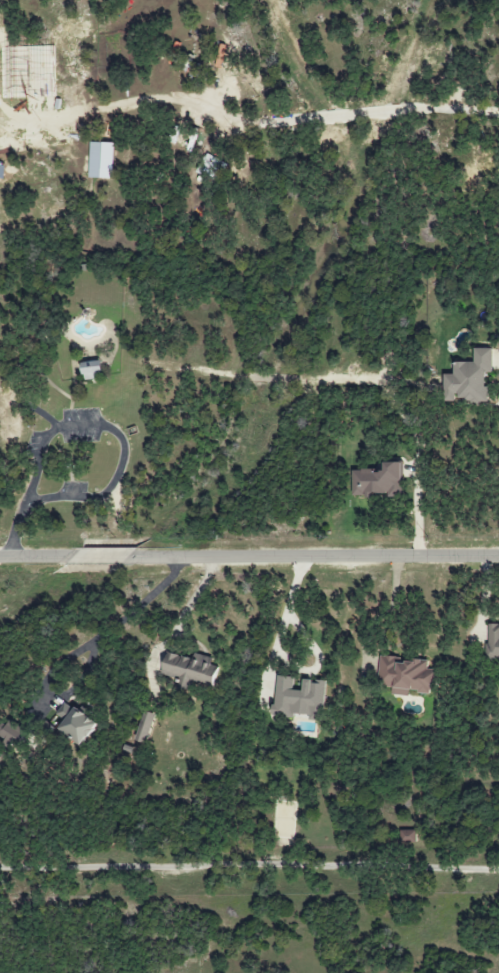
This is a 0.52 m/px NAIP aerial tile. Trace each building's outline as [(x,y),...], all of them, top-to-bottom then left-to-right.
[(222,174),(228,165),(207,153),(197,172),(213,180),(218,171),(222,174)] [(492,348),(475,349),(475,362),(454,363),(454,374),(445,374),(445,402),(457,402),(487,402),(487,373),(493,373),(492,348)] [(102,360),(82,362),(84,380),(103,378),(102,360)] [(403,463),(385,463),(385,470),(353,470),(353,497),(373,497),(373,495),(403,495),(403,463)] [(498,659),(498,625),(488,625),(488,659),(498,659)] [(163,674),(181,678),(179,688),(190,690),(192,682),(214,687),(219,667),(211,665),(213,658),(194,654),(193,658),(167,653),(163,674)] [(434,670),(428,670),(428,662),(401,660),(401,657),(379,656),(378,683),(392,684),(392,695),(409,696),(409,692),(433,693),(434,670)] [(325,681),(304,679),(303,691),(294,690),(294,677),(276,676),(274,716),(308,717),(308,720),(323,721),(325,681)] [(98,724),(66,701),(56,715),(65,722),(60,729),(83,746),(98,724)] [(136,741),(148,744),(155,714),(143,711),(136,741)] [(12,720),(0,733),(0,737),(13,749),(27,734),(12,720)]
